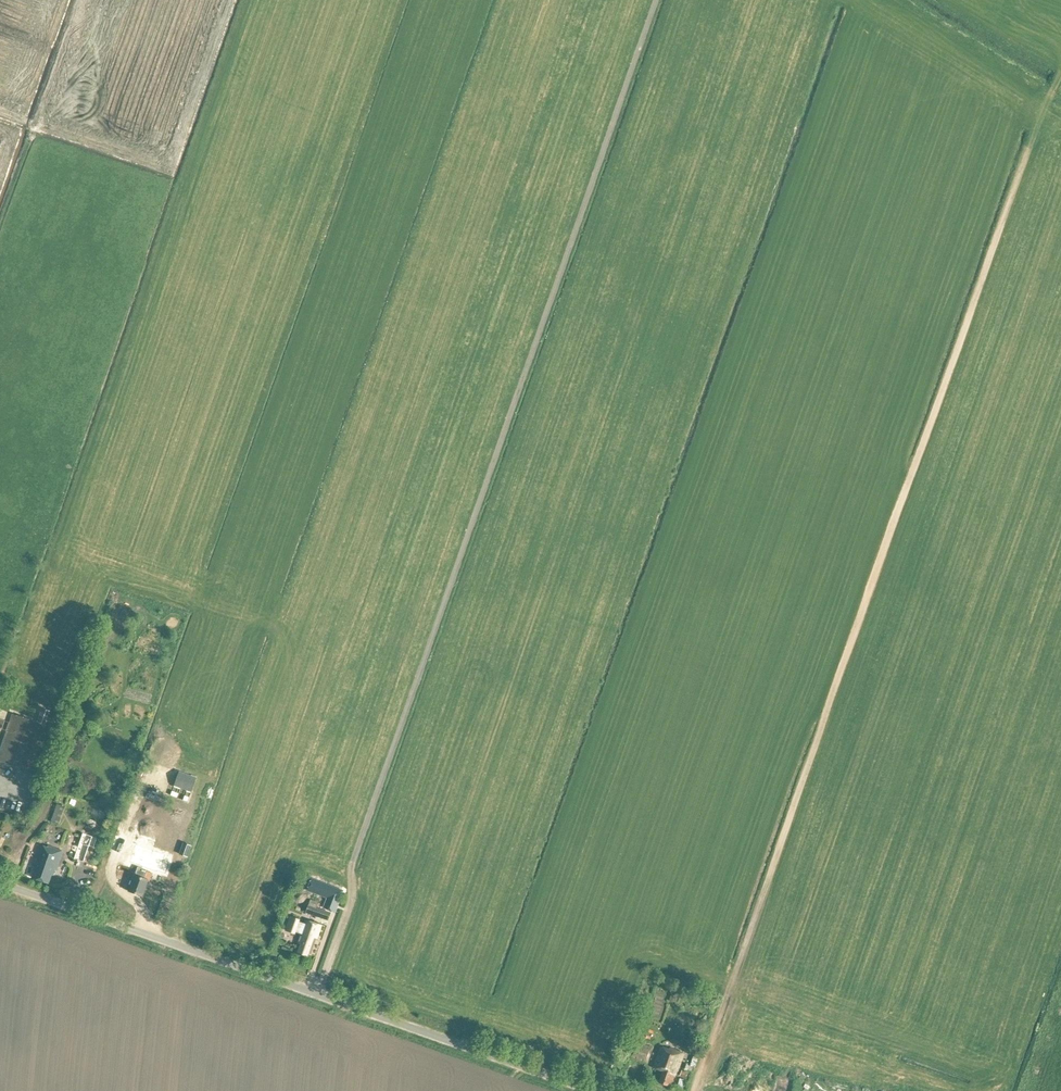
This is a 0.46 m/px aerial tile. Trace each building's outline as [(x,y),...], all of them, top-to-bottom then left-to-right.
[(12,714),(0,749),(0,761),(30,772),(47,726),(45,725),(51,709),(46,707),(45,710),(42,709),(37,722),(12,714)] [(191,792),(196,779),(179,772),(174,786),(191,792)] [(59,824),(65,807),(57,804),(52,821),(59,824)] [(157,850),(162,833),(125,821),(120,838),(157,850)] [(84,862),(90,846),(79,842),(74,858),(84,862)] [(34,865),(37,866),(33,879),(49,884),(52,875),(54,876),(56,869),(57,870),(63,851),(49,846),(48,848),(40,845),(34,865)] [(135,849),(129,868),(156,878),(157,876),(165,879),(168,870),(162,867),(165,860),(135,849)] [(343,889),(318,879),(313,892),(339,901),(343,889)] [(311,898),(308,912),(316,914),(315,919),(329,923),(333,910),(318,906),(320,900),(311,898)] [(305,920),(305,922),(299,920),(299,918),(291,915),(286,929),(295,932),(295,930),(301,932),(300,935),(301,935),(299,943),(301,944),(298,953),(308,956),(309,952),(311,953),(315,940),(316,940),(321,925),(305,920)] [(676,995),(669,993),(667,1000),(674,1002),(676,995)] [(648,1064),(653,1048),(636,1041),(629,1057),(648,1064)] [(677,1073),(684,1054),(671,1049),(670,1051),(661,1047),(653,1069),(662,1072),(658,1083),(669,1087),(674,1072),(677,1073)] [(681,1070),(678,1076),(685,1078),(687,1072),(681,1070)]
